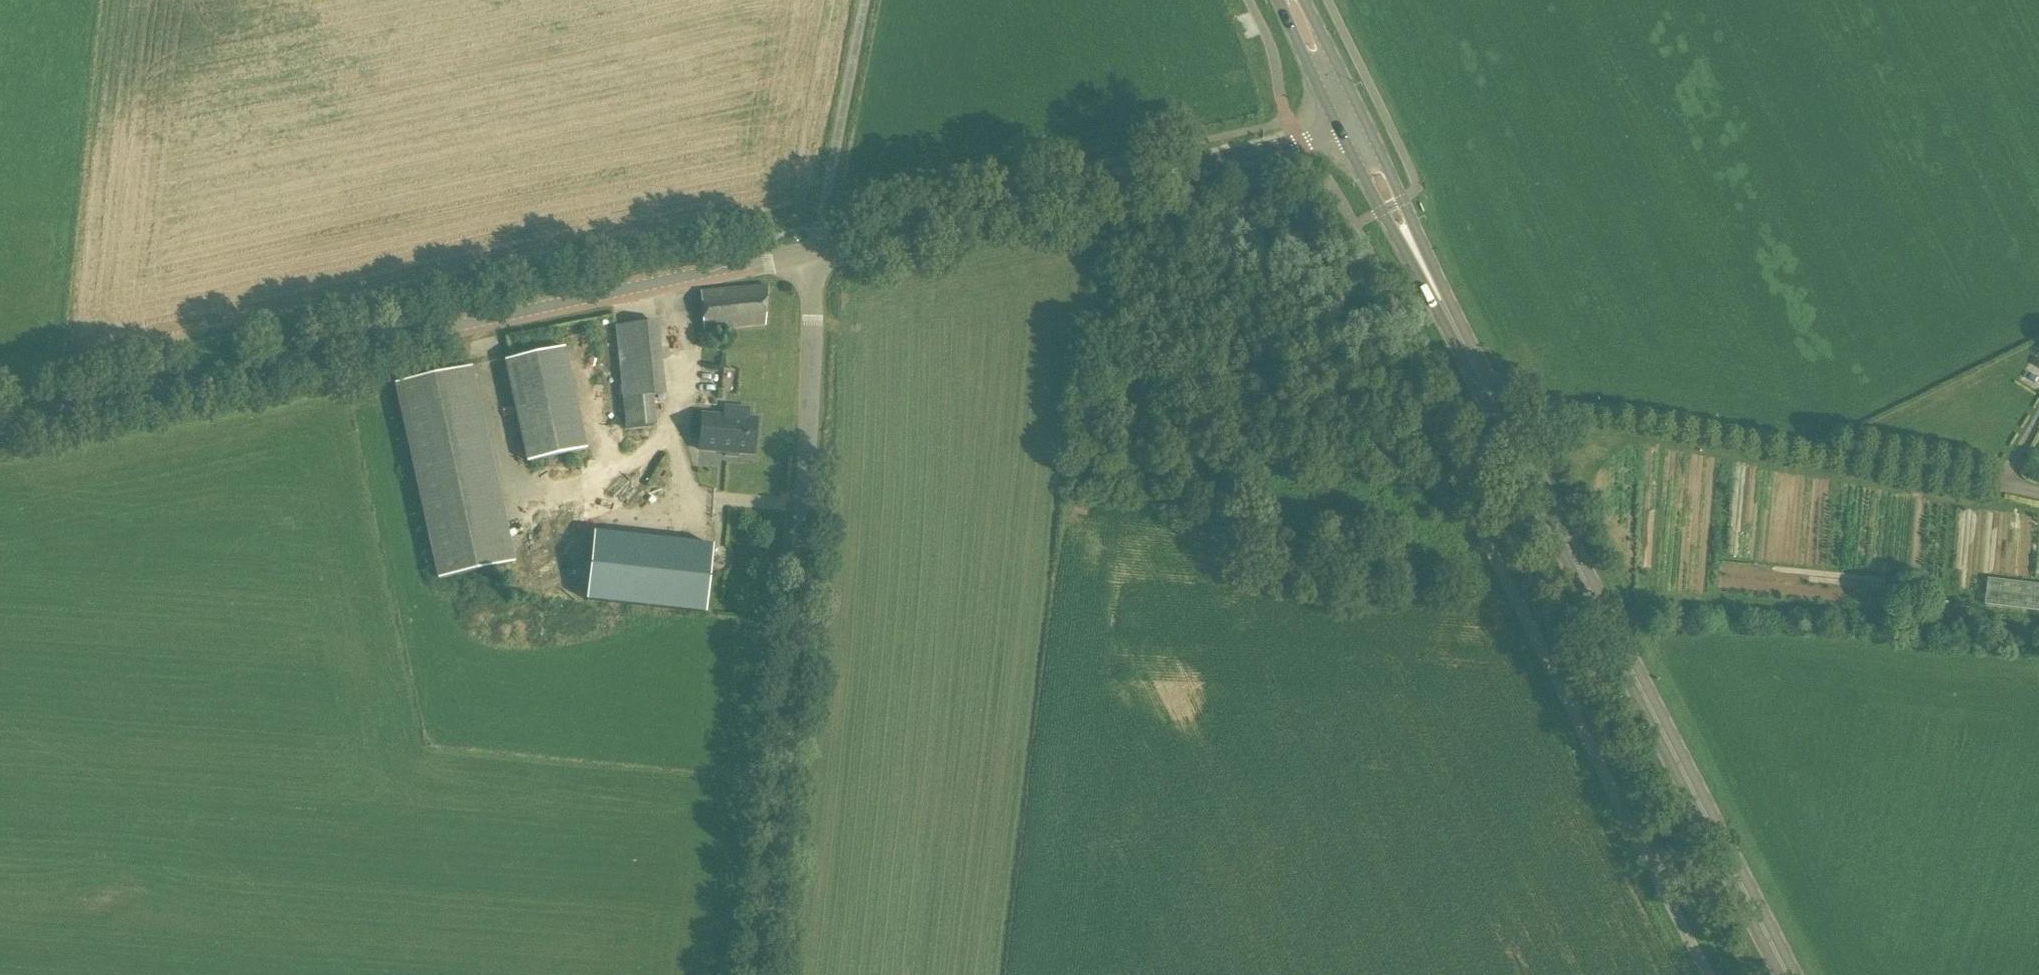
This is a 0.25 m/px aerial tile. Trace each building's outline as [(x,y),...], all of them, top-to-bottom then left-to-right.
[(704,331),(763,325),(764,286),(700,292),(704,331)] [(626,429),(656,425),(653,395),(666,394),(659,322),(615,326),(626,429)] [(528,463),(587,450),(564,348),(505,361),(528,463)] [(2038,383),(2038,382),(2038,365),(2027,360),(2020,375),(2038,383)] [(437,580),(515,563),(471,368),(393,385),(437,580)] [(722,414),(701,412),(698,452),(724,454),(724,457),(738,458),(738,455),(755,456),(758,417),(748,416),(749,407),(723,405),(722,414)] [(586,600),(706,613),(713,545),(593,532),(586,600)]
